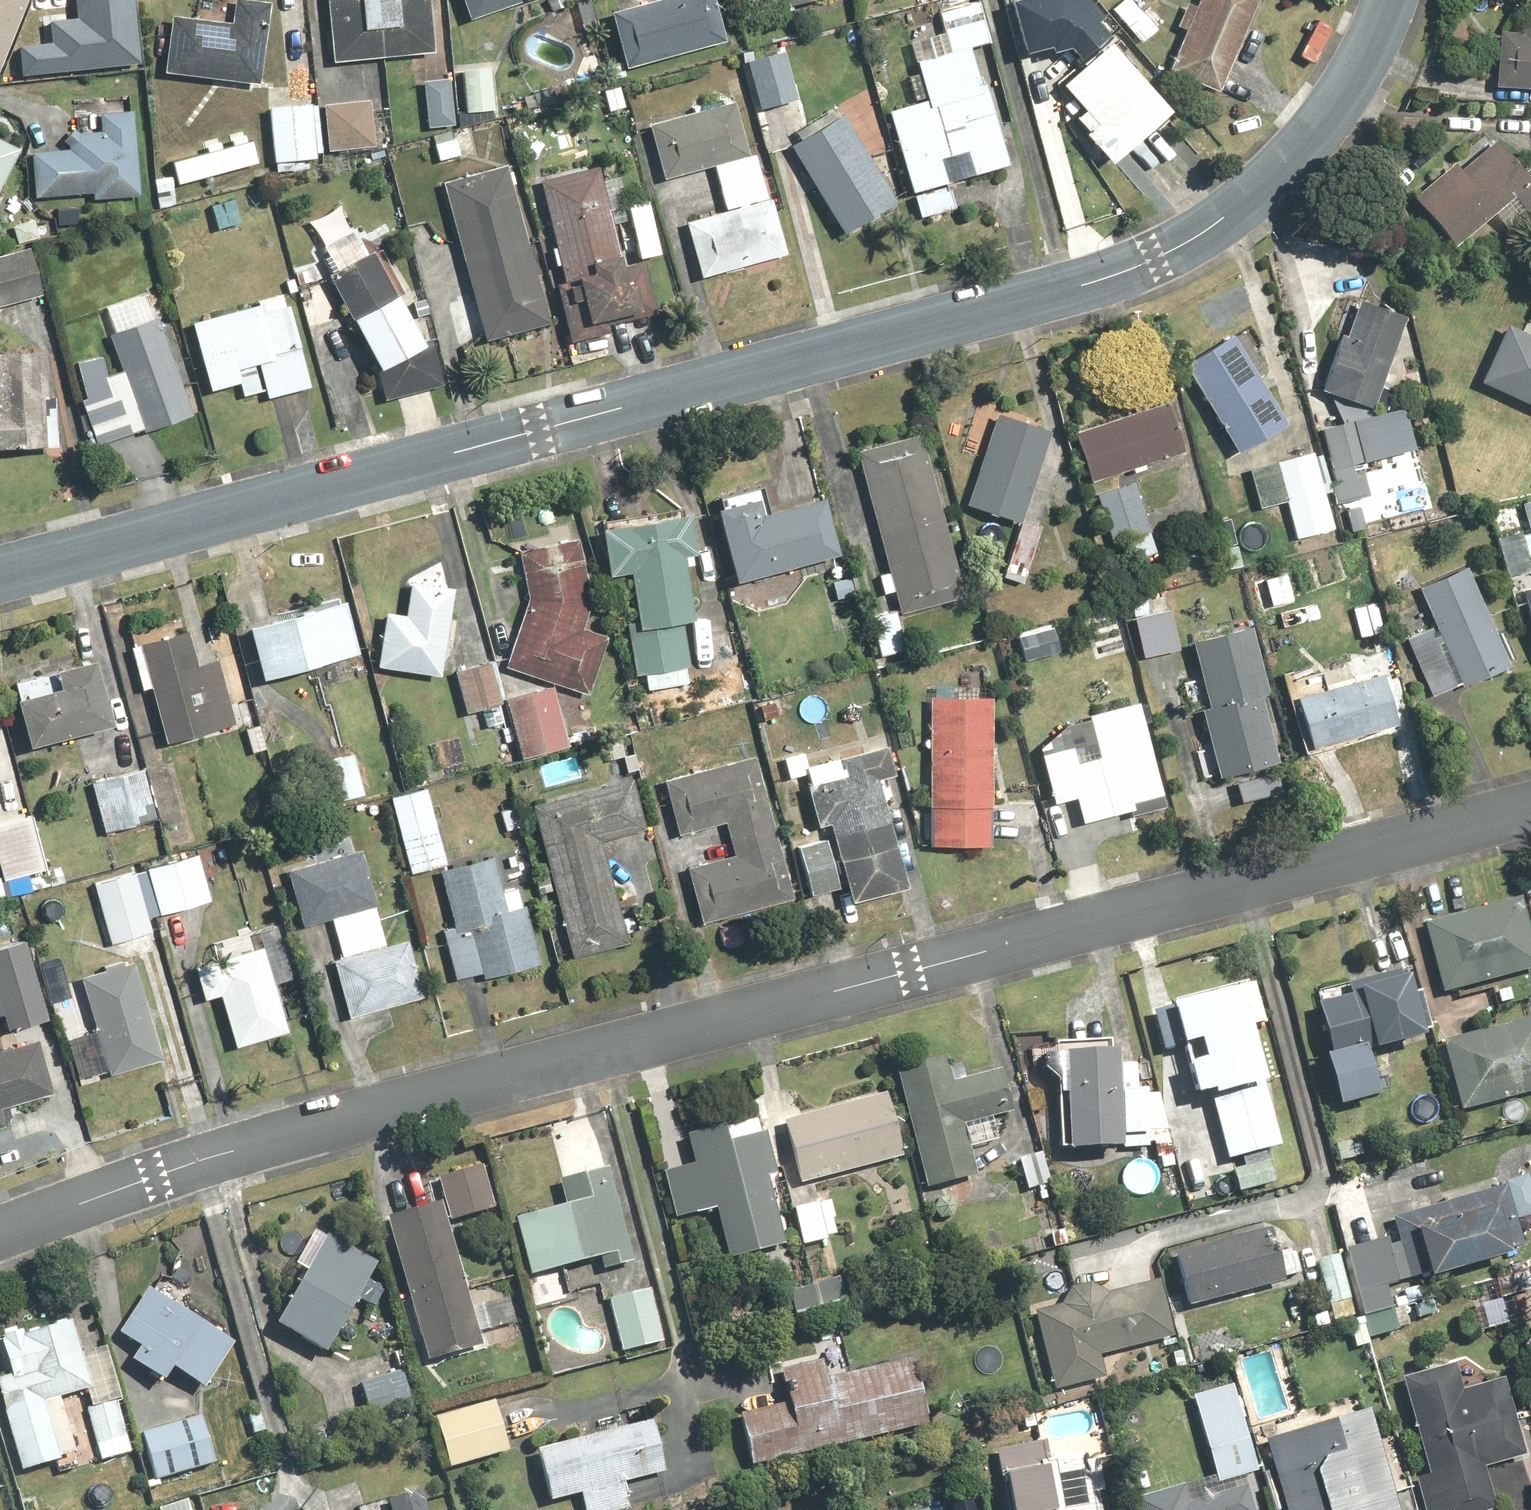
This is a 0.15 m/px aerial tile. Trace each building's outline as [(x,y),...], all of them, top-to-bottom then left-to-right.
[(32,0),(0,0),(0,78),(1,78),(32,0)] [(22,72),(138,59),(131,0),(72,0),(73,16),(50,18),(52,39),(19,43),(22,72)] [(171,73),(267,81),(271,42),(261,41),(262,25),(273,26),(275,1),(264,0),(240,0),(238,23),(176,18),(171,73)] [(339,64),(442,54),(437,0),(333,0),(339,64)] [(461,20),(517,0),(453,0),(461,20)] [(600,14),(616,70),(716,41),(705,0),(649,0),(600,14)] [(1015,51),(1045,41),(1048,49),(1069,42),(1081,51),(1113,23),(1093,0),(1003,0),(1015,51)] [(1162,77),(1216,100),(1257,0),(1194,0),(1162,77)] [(910,65),(922,106),(884,117),(915,222),(956,210),(943,165),(962,159),(968,182),(1011,171),(978,48),(989,45),(978,2),(935,13),(941,36),(918,43),(923,61),(910,65)] [(1501,31),(1500,55),(1491,54),(1490,90),(1530,92),(1530,33),(1501,31)] [(1068,125),(1106,173),(1169,115),(1109,45),(1053,93),(1075,119),(1068,125)] [(779,52),(741,61),(752,110),(790,101),(779,52)] [(485,69),(456,70),(458,112),(487,111),(485,69)] [(443,81),(417,83),(421,128),(447,126),(443,81)] [(376,102),(331,106),(335,151),(380,147),(376,102)] [(707,166),(741,156),(727,104),(641,126),(655,180),(707,166)] [(319,105),(278,107),(281,163),(322,161),(319,105)] [(146,198),(138,112),(106,111),(105,132),(76,132),(75,153),(40,153),(39,199),(98,196),(98,202),(146,198)] [(835,111),(781,144),(834,234),(889,202),(835,111)] [(1408,203),(1459,260),(1501,223),(1509,233),(1530,214),(1530,164),(1529,162),(1522,168),(1490,132),(1408,203)] [(0,139),(0,200),(24,151),(0,139)] [(741,156),(707,166),(719,212),(720,211),(763,200),(751,154),(741,156)] [(594,165),(534,176),(552,277),(561,276),(570,323),(626,312),(621,285),(612,286),(609,273),(614,272),(594,165)] [(501,166),(435,183),(476,341),(542,324),(501,166)] [(238,197),(214,204),(222,231),(246,224),(238,197)] [(763,200),(720,211),(719,212),(677,222),(691,276),(777,254),(763,200)] [(370,252),(344,207),(315,224),(341,269),(332,274),(380,358),(394,402),(448,385),(435,345),(434,345),(378,248),(370,252)] [(0,259),(0,308),(51,293),(38,248),(0,259)] [(198,416),(150,292),(95,314),(108,345),(117,341),(128,369),(112,375),(106,359),(79,369),(91,400),(86,402),(104,448),(150,430),(151,434),(198,416)] [(1405,315),(1354,294),(1313,396),(1364,417),(1405,315)] [(262,306),(197,324),(216,392),(244,384),(248,398),(269,392),(271,399),(318,386),(295,305),(290,307),(287,295),(261,302),(262,306)] [(1526,333),(1501,322),(1472,383),(1530,410),(1530,322),(1526,333)] [(1237,342),(1176,380),(1228,463),(1289,425),(1237,342)] [(50,354),(0,355),(0,449),(64,447),(62,399),(52,399),(50,354)] [(1168,410),(1069,436),(1083,489),(1182,462),(1168,410)] [(1050,431),(994,412),(963,503),(1020,522),(1050,431)] [(916,444),(850,464),(900,627),(966,607),(916,444)] [(1334,528),(1310,456),(1270,470),(1294,542),(1334,528)] [(1095,501),(1111,546),(1149,534),(1133,488),(1095,501)] [(747,494),(702,506),(722,580),(829,551),(813,494),(751,511),(747,494)] [(1523,531),(1530,529),(1530,499),(1516,503),(1523,531)] [(678,513),(586,523),(596,575),(616,571),(627,629),(620,631),(628,673),(636,672),(640,690),(681,682),(678,664),(684,663),(676,617),(682,616),(670,553),(682,551),(678,513)] [(522,601),(497,665),(581,693),(600,636),(576,628),(585,600),(573,537),(511,549),(522,601)] [(1466,575),(1418,593),(1457,693),(1504,674),(1466,575)] [(445,676),(458,586),(415,580),(410,615),(375,610),(371,637),(388,640),(384,666),(445,676)] [(1167,595),(1125,604),(1146,706),(1188,697),(1167,595)] [(1519,599),(1530,646),(1530,596),(1519,599)] [(367,652),(350,597),(257,626),(274,681),(367,652)] [(1011,635),(1018,660),(1053,651),(1046,626),(1011,635)] [(195,630),(147,647),(173,743),(241,725),(223,659),(204,664),(195,630)] [(1248,635),(1185,647),(1213,784),(1275,772),(1248,635)] [(1373,655),(1276,686),(1303,769),(1400,738),(1373,655)] [(121,723),(102,658),(63,669),(68,685),(24,698),(38,747),(121,723)] [(487,662),(449,673),(460,712),(476,708),(481,726),(503,721),(513,758),(563,745),(547,685),(497,699),(487,662)] [(993,698),(924,698),(923,853),(992,853),(993,698)] [(1158,797),(1132,702),(1061,720),(1028,748),(1044,804),(1068,797),(1075,821),(1158,797)] [(467,771),(454,739),(420,753),(429,774),(444,768),(448,778),(467,771)] [(879,743),(831,755),(799,762),(796,751),(778,755),(786,789),(800,786),(809,824),(821,821),(826,839),(790,848),(801,894),(834,886),(837,897),(893,884),(868,779),(886,774),(879,743)] [(368,793),(356,751),(319,761),(330,803),(368,793)] [(726,853),(677,866),(692,920),(785,895),(746,753),(654,778),(669,834),(685,829),(688,839),(720,831),(726,853)] [(146,766),(96,779),(110,830),(160,817),(146,766)] [(626,777),(525,804),(566,954),(623,939),(596,840),(640,828),(626,777)] [(431,786),(395,796),(416,874),(452,864),(431,786)] [(516,803),(494,809),(500,831),(522,825),(516,803)] [(0,824),(0,841),(11,879),(48,868),(33,815),(0,824)] [(367,850),(293,870),(308,927),(338,919),(348,956),(339,959),(355,1018),(430,997),(414,938),(389,945),(378,904),(382,903),(367,850)] [(201,853),(152,868),(165,912),(214,897),(201,853)] [(486,859),(445,871),(460,925),(446,929),(460,981),(535,960),(519,903),(500,908),(486,859)] [(138,870),(98,881),(115,941),(155,930),(138,870)] [(1413,926),(1430,999),(1530,977),(1530,975),(1515,904),(1413,926)] [(31,940),(0,949),(0,986),(3,994),(0,995),(0,1014),(1,1016),(8,1013),(13,1031),(55,1018),(31,940)] [(294,1030),(269,947),(201,968),(211,999),(227,994),(243,1046),(294,1030)] [(136,959),(86,975),(116,1072),(166,1057),(136,959)] [(1338,1010),(1308,1017),(1332,1120),(1380,1109),(1369,1065),(1427,1049),(1406,976),(1334,996),(1338,1010)] [(1276,1149),(1262,1088),(1269,1085),(1260,1047),(1249,1051),(1246,1038),(1254,1035),(1243,987),(1163,1017),(1173,1059),(1189,1053),(1192,1067),(1179,1072),(1189,1114),(1205,1109),(1219,1170),(1276,1149)] [(1439,1050),(1458,1122),(1530,1102),(1530,1025),(1439,1050)] [(0,1033),(0,1127),(13,1124),(8,1107),(59,1093),(44,1037),(6,1048),(2,1032),(0,1033)] [(1152,1057),(1117,1058),(1119,1153),(1154,1152),(1152,1057)] [(1112,1061),(1055,1062),(1057,1161),(1114,1160),(1112,1061)] [(942,1064),(891,1078),(912,1198),(968,1182),(957,1121),(1003,1108),(995,1068),(945,1082),(942,1064)] [(878,1090),(777,1121),(794,1188),(899,1155),(878,1090)] [(754,1117),(677,1135),(685,1166),(658,1172),(669,1218),(708,1209),(720,1258),(775,1245),(760,1179),(769,1177),(754,1117)] [(448,1201),(391,1219),(432,1361),(489,1345),(453,1222),(501,1208),(489,1165),(441,1178),(448,1201)] [(521,1218),(536,1275),(621,1255),(624,1267),(640,1264),(614,1167),(564,1180),(570,1205),(521,1218)] [(1403,1219),(1425,1288),(1522,1257),(1500,1189),(1403,1219)] [(825,1201),(787,1209),(795,1245),(832,1237),(825,1201)] [(386,1256),(336,1229),(282,1326),(332,1353),(386,1256)] [(1263,1239),(1170,1261),(1181,1312),(1275,1289),(1263,1239)] [(1389,1242),(1343,1255),(1362,1322),(1408,1308),(1389,1242)] [(816,1279),(781,1291),(788,1311),(823,1300),(816,1279)] [(1166,1340),(1157,1282),(1112,1293),(1091,1290),(1062,1294),(1035,1317),(1048,1394),(1099,1380),(1096,1360),(1166,1340)] [(667,1340),(655,1287),(614,1297),(626,1350),(667,1340)] [(240,1344),(153,1288),(124,1334),(146,1348),(139,1360),(173,1382),(181,1370),(211,1390),(240,1344)] [(2,1380),(27,1471),(57,1463),(60,1474),(84,1467),(66,1399),(93,1392),(97,1407),(88,1410),(103,1462),(141,1452),(112,1346),(88,1353),(79,1320),(62,1325),(60,1317),(0,1334),(0,1337),(3,1346),(10,1344),(19,1375),(2,1380)] [(411,1348),(357,1362),(376,1420),(420,1406),(407,1368),(416,1365),(411,1348)] [(743,1467),(915,1422),(899,1359),(823,1379),(817,1360),(766,1373),(775,1404),(729,1416),(743,1467)] [(1419,1483),(1425,1509),(1494,1509),(1486,1474),(1518,1463),(1499,1380),(1454,1396),(1449,1370),(1398,1388),(1419,1483)] [(1234,1385),(1188,1397),(1213,1491),(1259,1479),(1234,1385)] [(500,1400),(441,1418),(456,1469),(515,1451),(500,1400)] [(204,1416),(145,1434),(159,1481),(218,1463),(204,1416)] [(1263,1445),(1280,1509),(1393,1509),(1369,1417),(1263,1445)] [(539,1451),(554,1502),(584,1494),(589,1509),(636,1509),(637,1509),(630,1482),(671,1471),(658,1420),(539,1451)] [(1041,1442),(995,1454),(1004,1509),(1052,1509),(1041,1442)] [(1184,1503),(1183,1495),(1135,1509),(1251,1509),(1247,1485),(1184,1503)] [(425,1491),(391,1501),(394,1509),(431,1509),(425,1491)] [(972,1501),(957,1506),(958,1509),(975,1509),(972,1501)]
